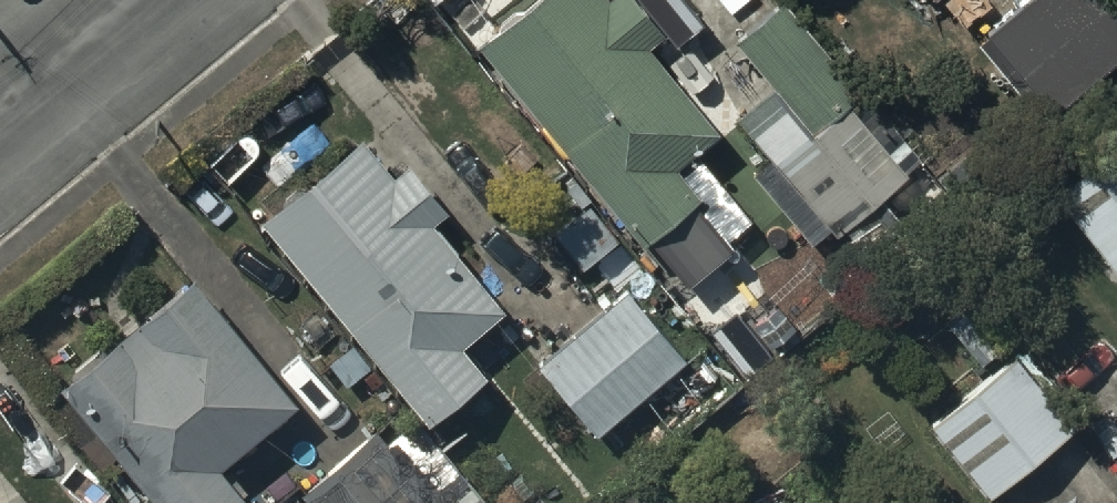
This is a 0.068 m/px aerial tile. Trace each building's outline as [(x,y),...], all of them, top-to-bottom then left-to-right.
[(477,57),(642,258),(650,251),(662,266),(706,230),(695,216),(701,212),(673,178),(716,143),(646,58),(661,45),(623,0),(618,0),(606,10),(599,0),(548,0),(477,57)] [(930,9),(941,0),(922,0),(930,9)] [(987,46),(1055,123),(1116,68),(1116,4),(1114,0),(1039,0),(987,46)] [(773,94),(734,127),(833,243),(904,183),(846,116),(861,102),(781,9),(734,49),(773,94)] [(364,150),(259,232),(427,435),(483,389),(460,361),(506,323),(432,234),(445,222),(405,173),(392,184),(364,150)] [(1050,204),(1116,288),(1116,178),(1105,188),(1092,172),(1050,204)] [(59,395),(146,502),(241,502),(221,478),(297,417),(193,286),(59,395)] [(539,376),(596,443),(681,370),(624,303),(539,376)] [(933,436),(988,502),(989,502),(1071,436),(1066,431),(1076,422),(1036,374),(1028,380),(1017,367),(933,436)] [(303,502),(427,502),(375,440),(302,502),(303,502)]
